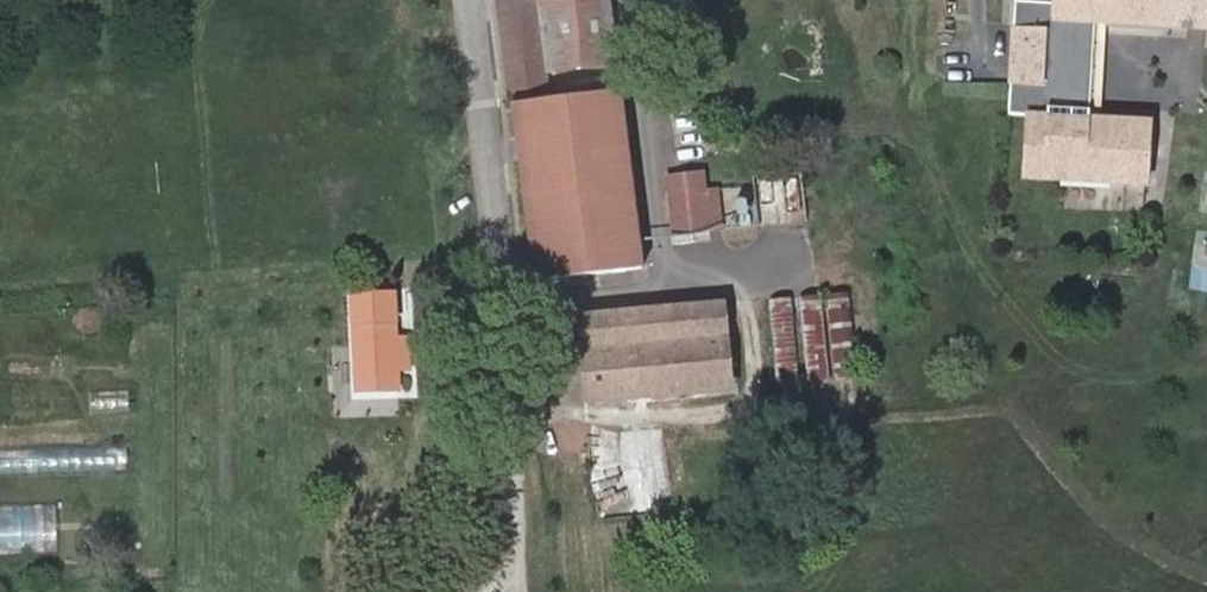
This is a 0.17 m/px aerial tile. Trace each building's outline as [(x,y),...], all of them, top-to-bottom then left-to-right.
[(501,22),(511,99),(545,94),(543,73),(614,64),(606,0),(499,0),(501,22)] [(1013,29),(1050,32),(1046,86),(1009,83),(1008,113),(1027,114),(1088,118),(1094,24),(1050,21),(1051,0),(1014,0),(1013,29)] [(1094,24),(1106,26),(1172,29),(1174,5),(1191,6),(1192,0),(1051,0),(1050,21),(1094,24)] [(1191,6),(1174,5),(1172,29),(1206,30),(1206,0),(1192,0),(1191,6)] [(1100,120),(1106,26),(1094,24),(1088,118),(1100,120)] [(1050,32),(1013,29),(1009,83),(1046,86),(1050,32)] [(534,283),(640,271),(617,94),(512,108),(534,283)] [(1100,120),(1088,118),(1027,114),(1024,181),(1147,186),(1150,122),(1100,120)] [(690,234),(685,195),(704,193),(702,175),(666,179),(668,197),(673,236),(690,234)] [(721,231),(716,192),(704,193),(708,232),(721,231)] [(704,193),(685,195),(690,234),(708,232),(704,193)] [(833,381),(855,379),(846,294),(825,297),(833,381)] [(395,353),(395,339),(392,295),(351,297),(356,394),(397,392),(396,371),(408,370),(407,352),(395,353)] [(797,300),(806,383),(827,382),(819,297),(797,300)] [(766,302),(775,386),(796,384),(788,300),(766,302)] [(729,391),(727,370),(724,331),(722,306),(576,318),(585,406),(729,391)] [(724,331),(727,370),(738,369),(734,330),(724,331)] [(406,338),(395,339),(395,353),(407,352),(406,338)] [(0,449),(0,473),(132,473),(131,446),(0,449)] [(62,550),(63,505),(0,504),(0,549),(62,550)]
